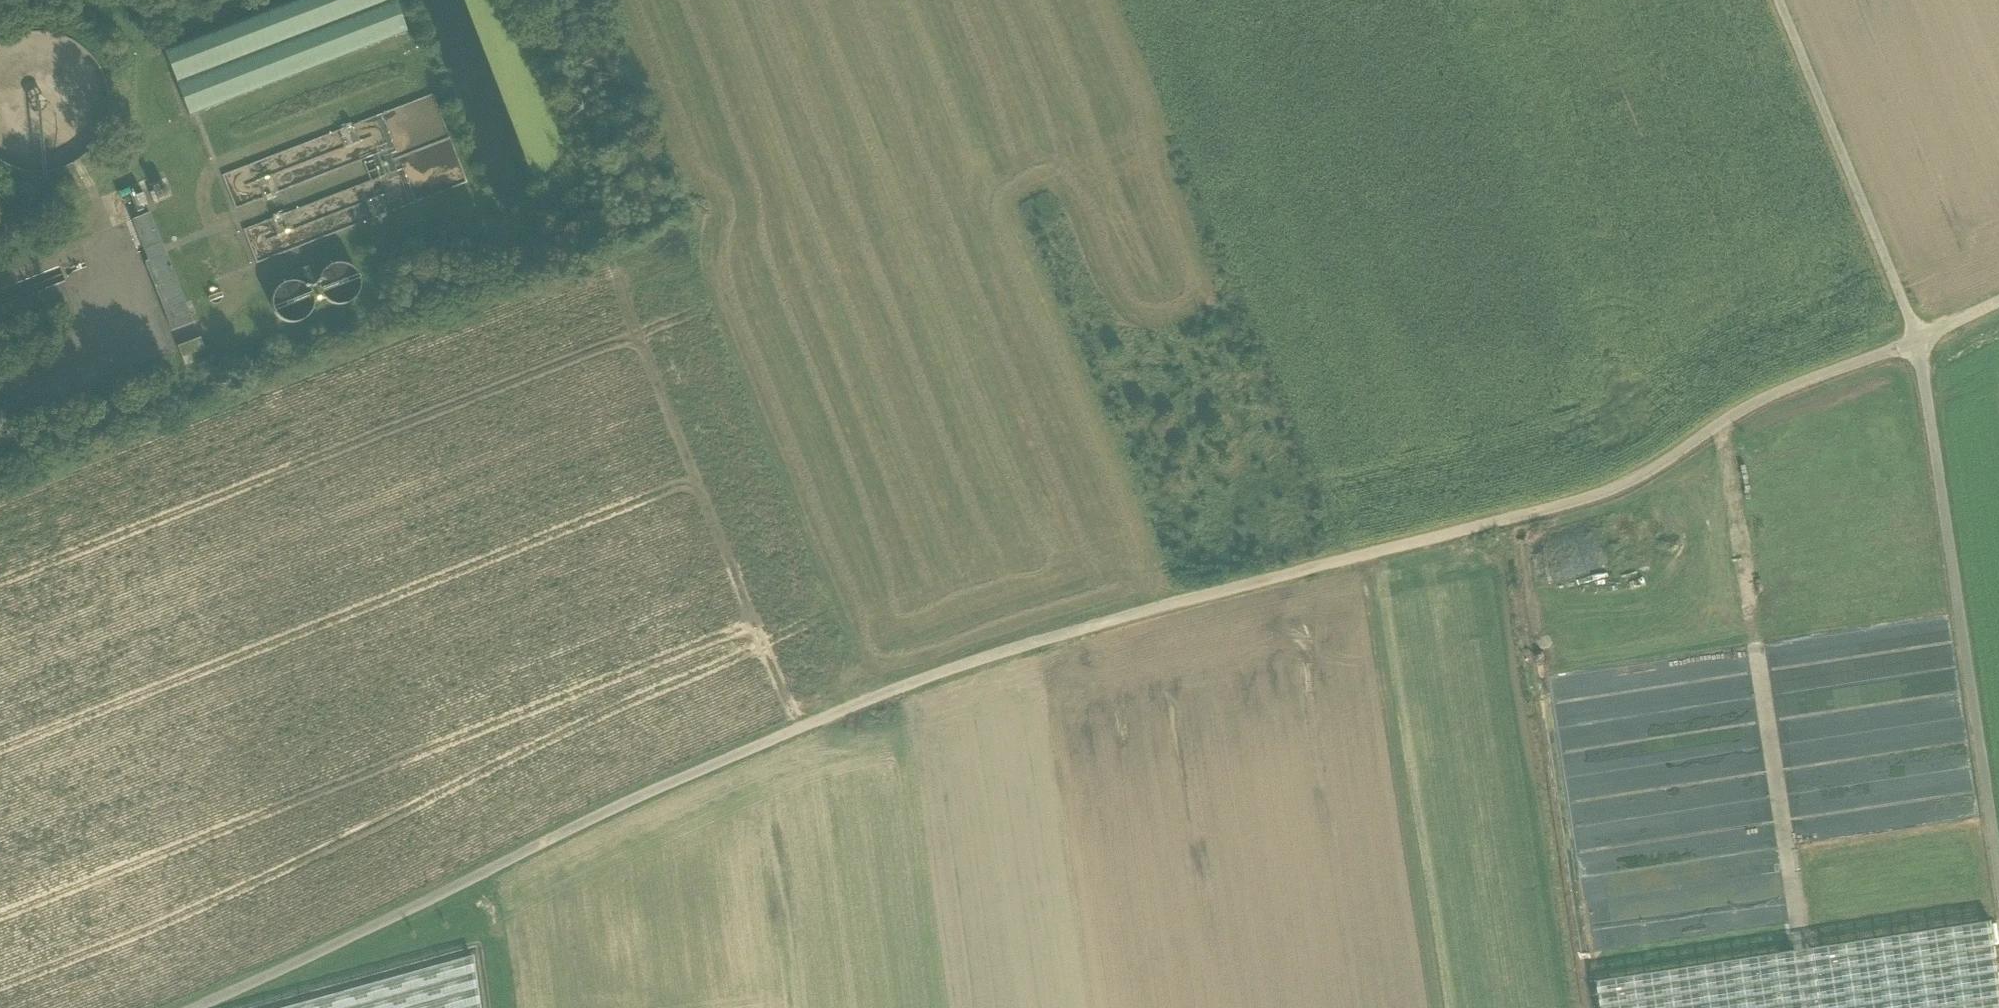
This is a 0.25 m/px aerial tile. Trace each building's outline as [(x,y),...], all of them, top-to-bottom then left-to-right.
[(149,194),(139,198),(145,214),(155,210),(149,194)] [(132,220),(144,252),(161,245),(149,213),(132,220)] [(161,245),(144,252),(147,261),(165,254),(161,245)] [(147,261),(144,262),(171,331),(193,323),(165,254),(147,261)] [(199,338),(177,347),(182,358),(204,349),(199,338)] [(1596,981),(1600,1007),(1998,1007),(1998,987),(1989,921),(1596,981)] [(283,1007),(478,1007),(471,959),(471,956),(283,1007)]
